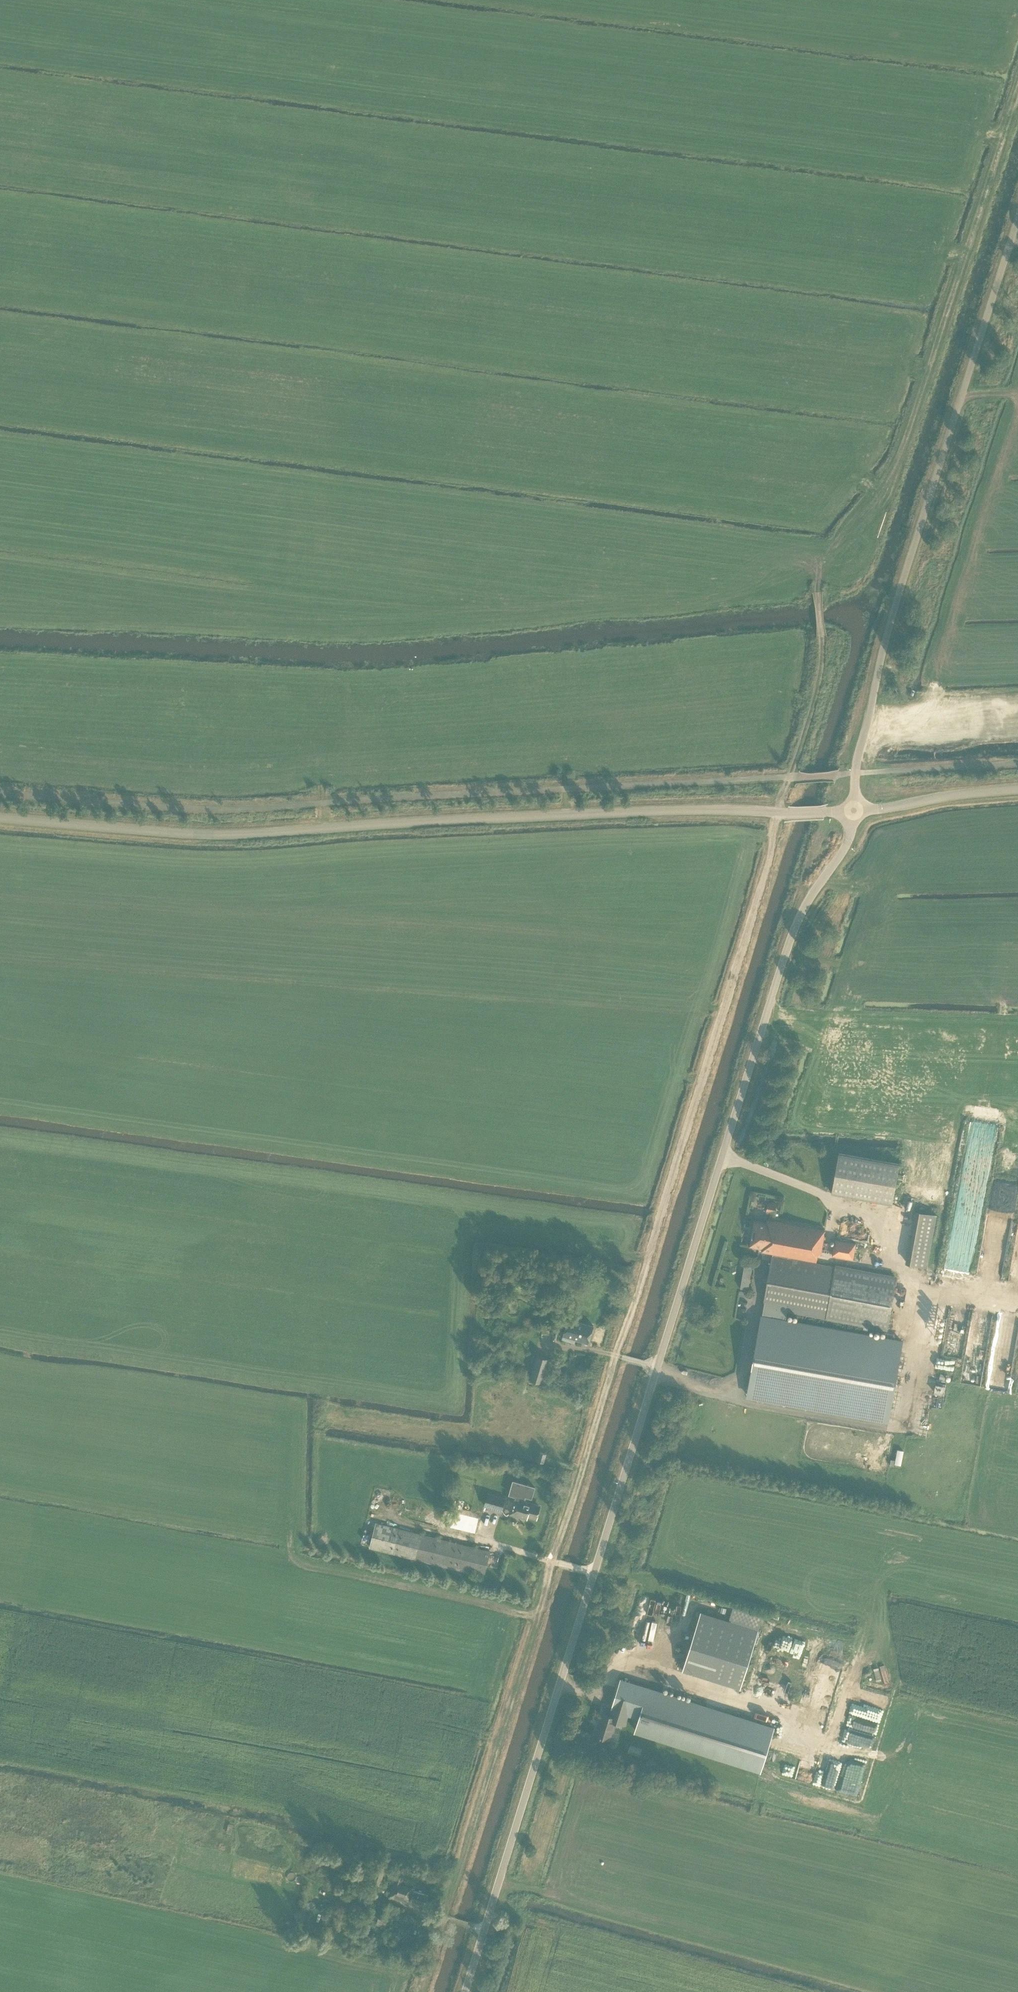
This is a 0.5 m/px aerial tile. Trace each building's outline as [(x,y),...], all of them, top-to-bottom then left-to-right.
[(839,1154),(831,1194),(891,1205),(899,1165),(839,1154)] [(1009,1270),(1015,1213),(1012,1212),(1016,1182),(992,1179),(981,1276),(996,1278),(997,1268),(1009,1270)] [(777,1204),(768,1202),(767,1211),(776,1213),(777,1204)] [(937,1216),(919,1213),(909,1266),(927,1269),(937,1216)] [(788,1256),(817,1261),(818,1253),(821,1253),(826,1229),(767,1219),(767,1223),(755,1220),(750,1246),(762,1248),(762,1251),(772,1253),(746,1396),(889,1421),(903,1338),(786,1317),(787,1311),(887,1329),(897,1275),(835,1263),(835,1264),(788,1256)] [(833,1254),(853,1258),(856,1243),(836,1239),(833,1254)] [(748,1289),(752,1266),(744,1265),(740,1288),(748,1289)] [(1001,1314),(990,1377),(1006,1380),(1017,1317),(1001,1314)] [(569,1317),(563,1336),(562,1339),(574,1343),(575,1339),(588,1343),(594,1325),(569,1317)] [(952,1354),(954,1345),(945,1343),(943,1351),(952,1354)] [(961,1346),(959,1354),(970,1357),(973,1350),(961,1346)] [(530,1379),(543,1383),(550,1359),(537,1355),(530,1379)] [(943,1392),(945,1381),(934,1379),(932,1390),(943,1392)] [(483,1506),(501,1511),(505,1498),(487,1492),(483,1506)] [(527,1516),(536,1518),(539,1506),(515,1499),(511,1513),(527,1518),(527,1516)] [(446,1527),(463,1531),(467,1515),(450,1511),(446,1527)] [(491,1551),(399,1528),(375,1522),(369,1547),(485,1576),(491,1551)] [(758,1629),(701,1611),(683,1670),(740,1688),(758,1629)] [(834,1640),(836,1631),(817,1627),(814,1639),(826,1641),(827,1639),(834,1640)] [(778,1643),(769,1683),(776,1685),(777,1680),(786,1682),(794,1647),(778,1643)] [(607,1648),(604,1656),(611,1659),(614,1650),(607,1648)] [(833,1695),(843,1659),(835,1657),(826,1693),(833,1695)] [(813,1694),(819,1669),(808,1666),(805,1679),(793,1676),(791,1685),(798,1687),(798,1690),(813,1694)] [(774,1725),(619,1676),(608,1713),(601,1711),(594,1734),(610,1739),(616,1723),(625,1726),(628,1713),(637,1716),(633,1728),(760,1768),(774,1725)] [(766,1695),(759,1689),(753,1695),(761,1701),(766,1695)] [(800,1756),(795,1775),(810,1779),(815,1760),(800,1756)] [(345,1881),(354,1883),(358,1866),(349,1863),(345,1881)] [(389,1868),(378,1865),(373,1881),(381,1884),(384,1873),(388,1874),(389,1868)] [(378,1916),(387,1919),(390,1905),(381,1902),(378,1916)] [(359,1920),(366,1920),(367,1905),(359,1905),(359,1920)] [(343,1917),(338,1916),(335,1929),(340,1930),(343,1917)]
